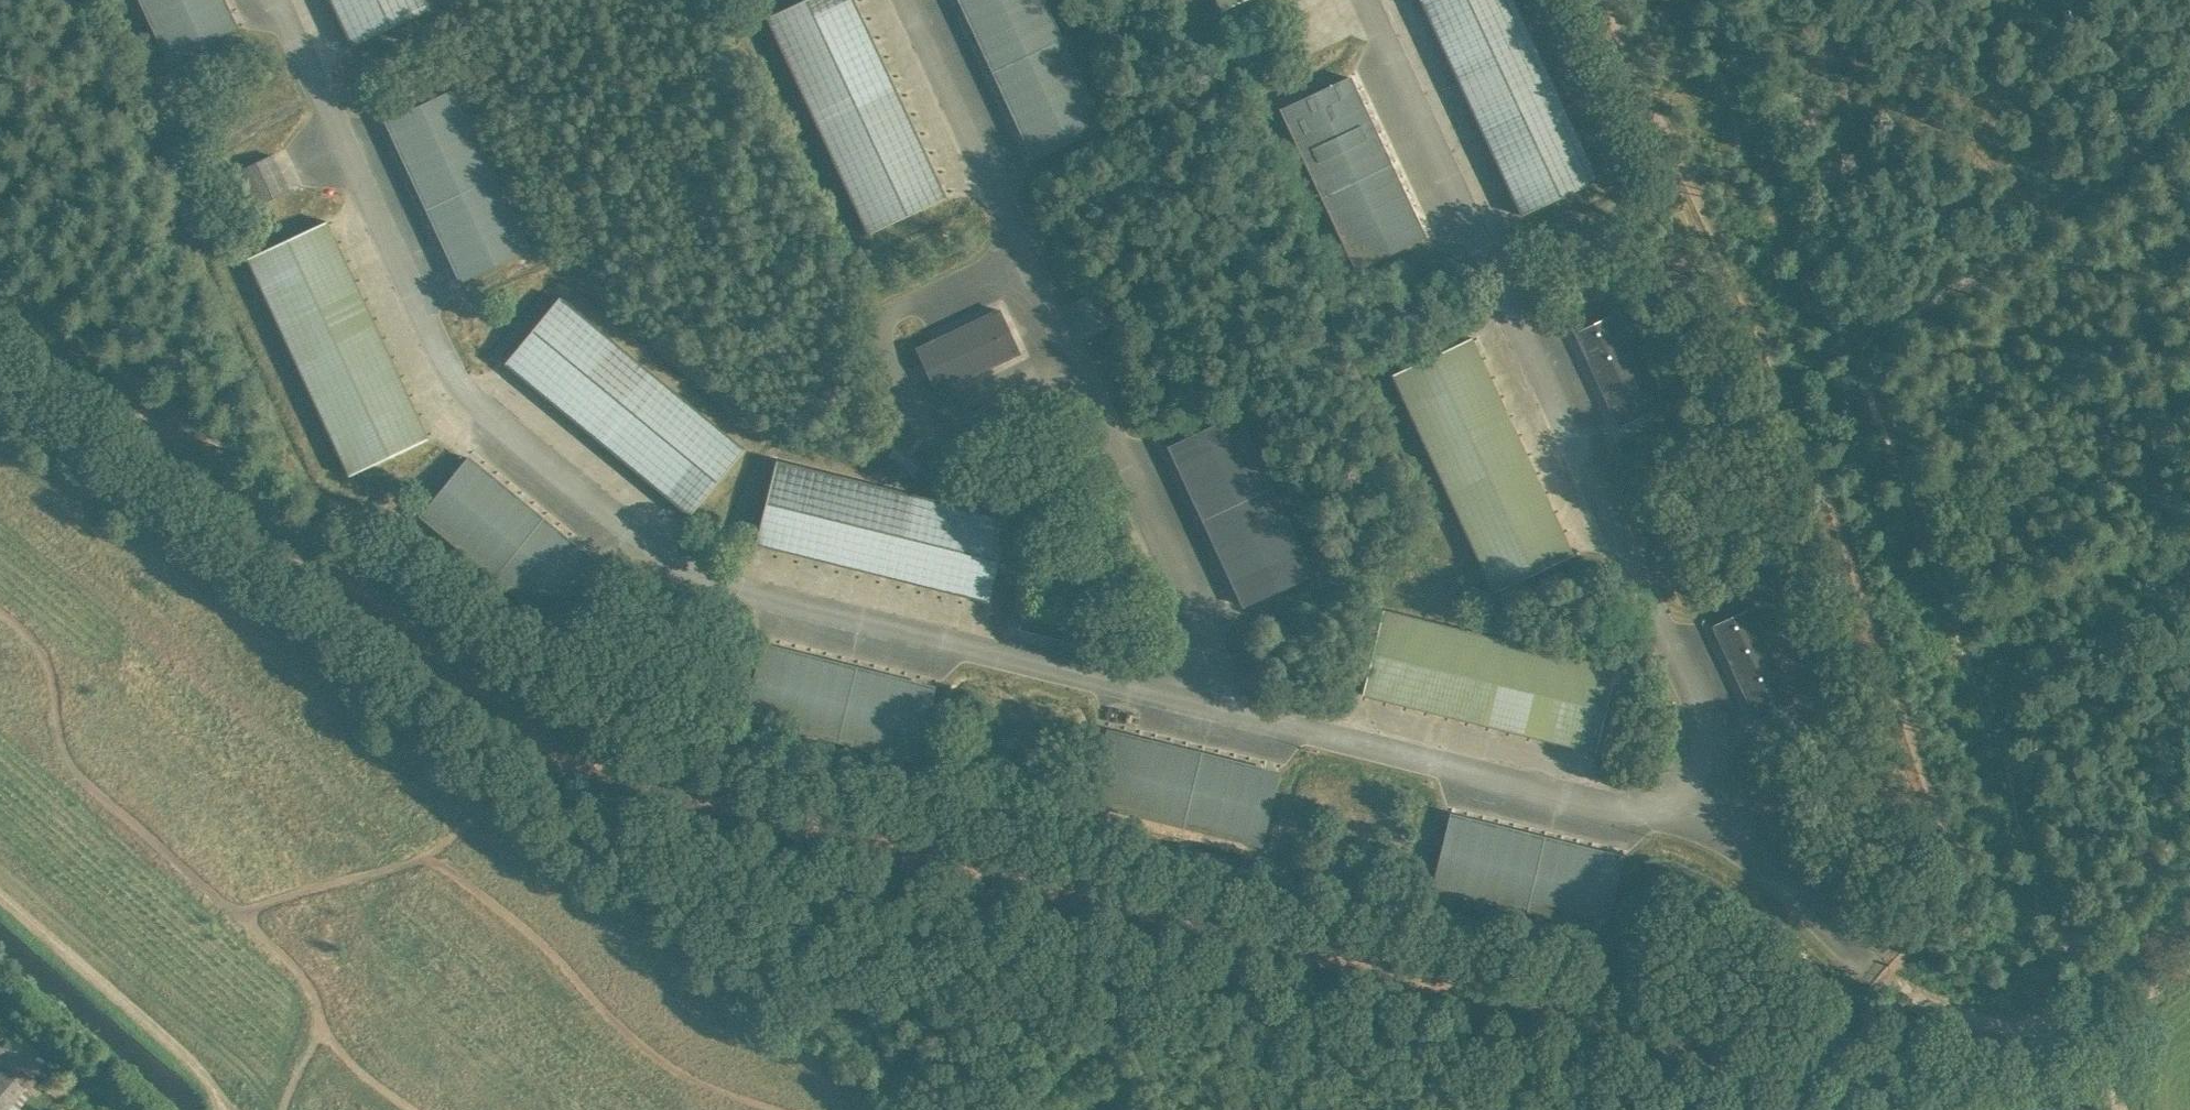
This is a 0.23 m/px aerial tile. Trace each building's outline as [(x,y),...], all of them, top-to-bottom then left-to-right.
[(170,58),(237,27),(224,0),(142,0),(170,58)] [(352,45),(431,8),(427,0),(331,0),(352,45)] [(766,16),(868,234),(947,197),(854,0),(800,0),(766,16)] [(1035,157),(1102,126),(1043,0),(961,0),(1035,157)] [(1222,10),(1242,0),(1217,0),(1222,10)] [(1517,0),(1419,0),(1521,214),(1600,177),(1517,0)] [(1349,76),(1282,107),(1311,168),(1358,268),(1424,236),(1349,76)] [(454,88),(387,119),(462,280),(529,249),(454,88)] [(257,162),(241,169),(257,203),(273,196),(273,197),(274,196),(289,188),(273,154),(258,162),(258,161),(256,161),(257,162)] [(428,437),(326,220),(247,258),(348,475),(428,437)] [(745,448),(559,295),(505,362),(691,514),(745,448)] [(933,340),(917,348),(923,361),(925,366),(928,371),(930,376),(937,390),(953,383),(1020,351),(1000,309),(990,313),(985,316),(933,340)] [(1611,314),(1576,331),(1620,425),(1655,408),(1611,314)] [(1471,336),(1392,373),(1494,591),(1573,554),(1471,336)] [(1236,413),(1169,444),(1245,605),(1311,574),(1236,413)] [(468,456),(421,513),(558,626),(605,569),(468,456)] [(776,459),(755,543),(987,601),(1008,517),(776,459)] [(1749,607),(1713,624),(1757,718),(1793,701),(1749,607)] [(1383,609),(1362,693),(1596,751),(1617,666),(1383,609)] [(763,643),(745,715),(917,758),(935,687),(763,643)] [(1089,801),(1262,843),(1279,771),(1107,729),(1089,801)] [(1622,856),(1471,819),(1450,813),(1432,885),(1605,927),(1622,856)] [(0,1070),(0,1109),(24,1109),(21,1107),(33,1091),(27,1086),(26,1087),(2,1068),(0,1070)]
